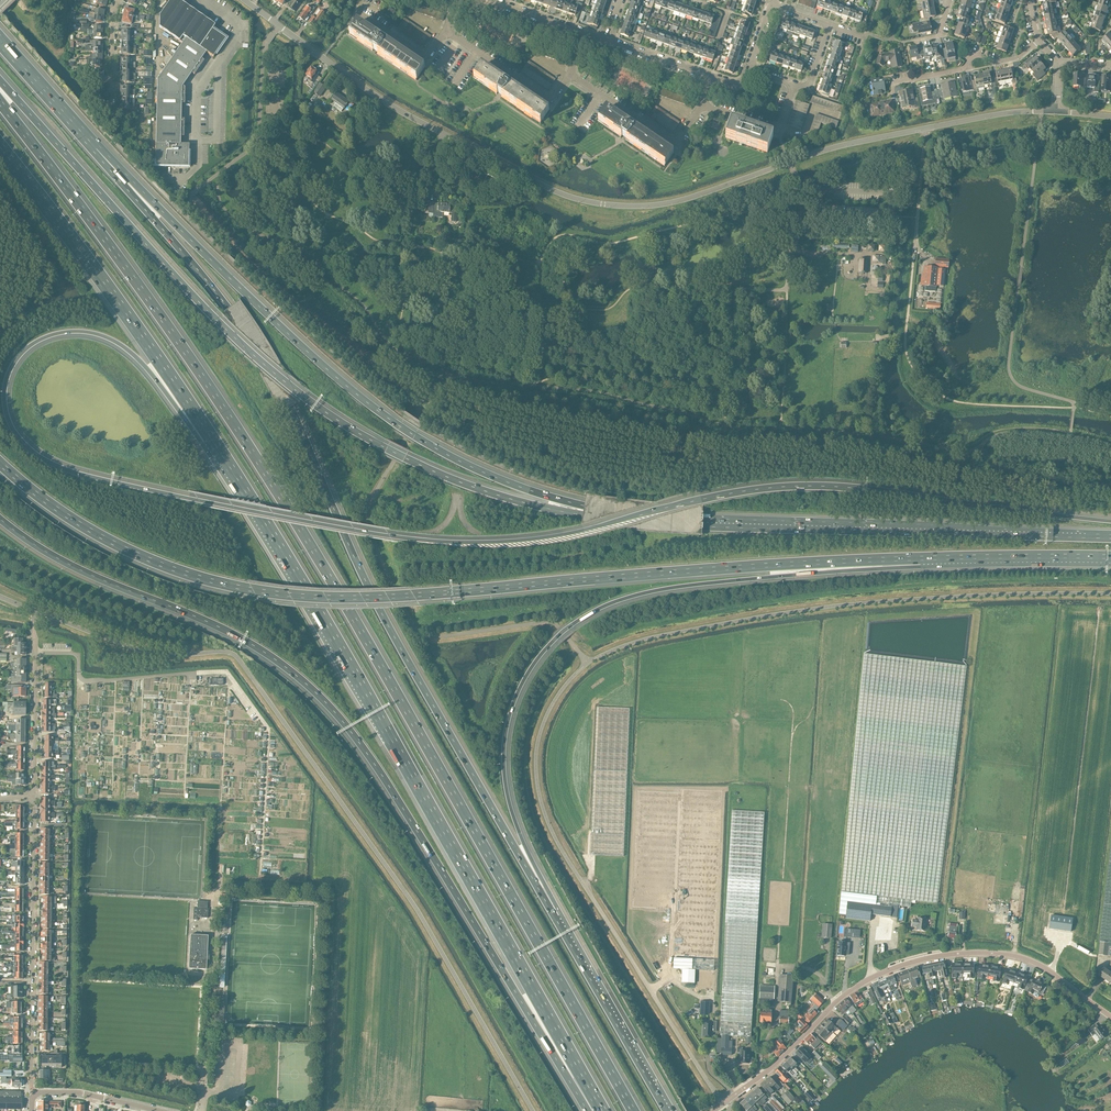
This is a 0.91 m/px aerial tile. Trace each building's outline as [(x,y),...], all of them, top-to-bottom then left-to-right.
[(184,119),(180,119),(181,103),(184,103),(185,88),(182,86),(191,73),(194,75),(204,61),(201,59),(206,52),(213,57),(226,39),(212,29),(215,25),(179,0),(171,0),(160,16),(159,27),(182,43),(176,52),(175,53),(167,65),(166,66),(157,79),(155,166),(171,167),(177,167),(188,167),(189,151),(189,145),(180,144),(180,136),(183,137),(184,119)] [(302,2),(300,0),(293,0),(289,6),(296,11),(302,2)] [(559,1),(557,0),(553,0),(550,7),(556,9),(559,1)] [(606,2),(601,0),(598,0),(596,5),(604,8),(606,2)] [(670,1),(666,0),(664,0),(661,7),(667,9),(670,1)] [(756,3),(748,0),(746,6),(754,9),(756,3)] [(826,1),(823,0),(819,0),(817,7),(823,9),(826,1)] [(932,1),(926,3),(925,0),(923,0),(917,1),(918,5),(921,4),(922,11),(934,9),(932,1)] [(972,3),(963,0),(962,0),(960,5),(970,9),(972,3)] [(1110,3),(1101,0),(1100,0),(1098,5),(1108,9),(1110,3)] [(563,11),(566,3),(559,1),(556,9),(563,11)] [(674,12),(676,4),(670,1),(667,9),(674,12)] [(829,11),(832,3),(826,1),(823,9),(829,11)] [(579,14),(583,4),(578,3),(577,2),(577,3),(576,3),(575,6),(572,5),(569,13),(575,16),(576,13),(579,14)] [(569,13),(572,5),(566,3),(563,11),(569,13)] [(640,14),(642,7),(639,6),(631,3),(629,10),(640,14)] [(835,13),(838,5),(832,3),(829,11),(835,13)] [(1057,8),(1056,3),(1053,3),(1046,4),(1042,5),(1043,11),(1054,9),(1057,8)] [(680,14),(683,6),(676,4),(674,12),(680,14)] [(1009,13),(1011,7),(1001,4),(999,10),(1009,13)] [(602,14),(604,8),(596,5),(594,12),(602,14)] [(842,15),(844,7),(838,5),(835,13),(842,15)] [(968,15),(970,9),(960,5),(958,11),(968,15)] [(1106,15),(1108,9),(1098,5),(1096,11),(1106,15)] [(303,12),(299,18),(300,18),(300,19),(301,20),(302,20),(304,21),(308,15),(310,16),(315,9),(310,6),(309,8),(306,6),(303,12)] [(686,16),(689,8),(683,6),(680,14),(686,16)] [(751,15),(754,9),(746,6),(744,12),(743,12),(742,15),(748,17),(748,14),(751,15)] [(848,18),(851,10),(844,7),(842,15),(848,18)] [(391,18),(395,12),(390,8),(385,15),(391,18)] [(692,18),(695,10),(689,8),(686,16),(692,18)] [(124,9),(123,13),(124,13),(124,16),(139,19),(139,16),(133,15),(133,11),(124,9)] [(318,24),(323,17),(326,18),(330,12),(326,9),(323,12),(321,11),(317,16),(314,14),(308,24),(309,25),(310,26),(311,25),(313,27),(316,23),(318,24)] [(935,17),(934,9),(922,11),(924,19),(921,19),(921,23),(929,21),(929,18),(935,17)] [(1055,15),(1054,9),(1043,11),(1045,17),(1055,15)] [(638,20),(640,14),(629,10),(627,16),(635,19),(638,20)] [(699,20),(701,12),(695,10),(692,18),(699,20)] [(854,20),(857,12),(851,10),(848,18),(854,20)] [(865,20),(867,14),(857,10),(857,12),(854,20),(861,22),(862,19),(865,20)] [(1007,19),(1009,13),(999,10),(997,15),(1007,19)] [(966,20),(968,15),(958,11),(956,17),(960,18),(966,20)] [(1105,20),(1106,15),(1096,11),(1094,17),(1105,20)] [(600,21),(602,14),(594,12),(592,18),(600,21)] [(705,22),(708,14),(701,12),(699,20),(705,22)] [(712,23),(713,20),(714,17),(714,16),(712,16),(711,14),(709,14),(708,14),(705,22),(704,24),(708,26),(709,25),(709,24),(711,25),(712,23)] [(1005,24),(1007,19),(997,15),(994,14),(992,20),(1005,24)] [(122,18),(122,22),(131,24),(131,20),(138,21),(139,19),(124,16),(123,18),(122,18)] [(633,25),(635,19),(627,16),(625,22),(633,25)] [(1103,26),(1105,20),(1094,17),(1092,22),(1103,26)] [(598,27),(600,21),(592,18),(590,24),(598,27)] [(968,27),(970,21),(966,20),(960,18),(958,24),(968,27)] [(748,30),(750,23),(742,21),(740,27),(748,30)] [(787,31),(790,23),(783,21),(782,26),(779,25),(776,33),(779,34),(780,32),(782,33),(783,29),(787,31)] [(929,21),(921,23),(912,24),(914,33),(917,32),(918,35),(931,32),(931,30),(931,28),(929,21)] [(425,67),(394,46),(386,41),(387,40),(383,37),(382,38),(358,22),(349,35),(416,80),(425,67)] [(631,31),(633,25),(625,22),(623,28),(631,31)] [(1101,32),(1103,26),(1092,22),(1091,28),(1101,32)] [(793,33),(796,25),(790,23),(787,31),(793,33)] [(966,33),(968,27),(958,24),(956,29),(966,33)] [(800,35),(802,27),(796,25),(793,33),(792,35),(799,37),(800,35)] [(650,39),(653,31),(654,28),(648,26),(644,37),(650,39)] [(1012,36),(1014,30),(1004,26),(1002,33),(1012,36)] [(1059,33),(1057,26),(1047,28),(1048,35),(1059,33)] [(746,36),(748,30),(740,27),(737,33),(746,36)] [(806,37),(808,29),(802,27),(800,35),(806,37)] [(628,37),(631,31),(623,28),(620,35),(628,37)] [(656,41),(659,33),(655,32),(656,29),(654,28),(653,31),(650,39),(656,41)] [(812,39),(815,32),(808,29),(806,37),(812,39)] [(964,39),(966,33),(956,29),(954,35),(964,39)] [(1061,43),(1069,36),(1065,31),(1061,35),(1057,38),(1061,43)] [(662,44),(665,36),(659,33),(656,41),(662,44)] [(669,46),(672,38),(668,36),(669,33),(666,33),(665,36),(662,44),(669,46)] [(743,42),(746,36),(737,33),(735,39),(743,42)] [(1010,41),(1012,36),(1002,33),(1000,38),(1010,41)] [(1110,41),(1110,35),(1110,34),(1102,41),(1104,44),(1100,48),(1101,49),(1110,41)] [(1065,47),(1073,40),(1069,36),(1061,43),(1065,47)] [(675,48),(678,40),(672,38),(669,46),(675,48)] [(1008,47),(1010,41),(1000,38),(998,43),(1008,47)] [(741,48),(743,42),(735,39),(733,46),(741,48)] [(681,50),(684,42),(678,40),(675,48),(681,50)] [(1069,52),(1077,45),(1073,40),(1065,47),(1069,52)] [(694,54),(696,46),(698,43),(691,41),(690,44),(688,52),(694,54)] [(836,41),(834,48),(842,50),(843,51),(845,44),(844,44),(836,41)] [(1110,49),(1110,41),(1101,49),(1103,51),(1107,47),(1110,50),(1110,49)] [(688,52),(690,44),(684,42),(681,50),(688,52)] [(955,58),(952,42),(945,44),(946,49),(942,49),(944,59),(944,60),(955,58)] [(1006,53),(1008,47),(998,43),(996,49),(1006,53)] [(1073,56),(1081,49),(1077,45),(1069,52),(1073,56)] [(700,56),(703,48),(696,46),(694,54),(700,56)] [(739,55),(741,48),(733,46),(731,52),(739,55)] [(933,58),(931,46),(923,48),(924,51),(920,51),(922,59),(922,60),(933,58)] [(944,59),(942,49),(939,50),(939,46),(931,47),(931,46),(933,58),(937,57),(938,61),(944,59)] [(779,55),(775,54),(776,51),(773,50),(774,48),(771,47),(768,55),(771,56),(770,61),(776,63),(779,55)] [(922,59),(920,51),(917,52),(916,47),(909,48),(911,59),(917,58),(917,60),(922,59)] [(706,59),(709,51),(703,48),(700,56),(706,59)] [(839,57),(842,50),(834,48),(832,54),(839,57)] [(713,61),(715,53),(709,51),(706,59),(713,61)] [(902,67),(898,51),(890,53),(890,54),(879,56),(876,64),(883,66),(884,61),(891,60),(893,68),(902,67)] [(737,61),(739,55),(731,52),(729,58),(737,61)] [(837,63),(839,57),(832,54),(829,60),(837,63)] [(782,65),(785,57),(779,55),(776,63),(782,65)] [(788,67),(791,59),(785,57),(782,65),(788,67)] [(1032,71),(1041,63),(1037,57),(1032,61),(1030,58),(1023,64),(1026,67),(1027,66),(1032,71)] [(735,67),(737,61),(729,58),(727,64),(735,67)] [(795,69),(797,62),(791,59),(788,67),(795,69)] [(797,62),(795,69),(801,72),(804,64),(804,62),(798,60),(797,62)] [(837,70),(839,64),(837,63),(829,60),(827,66),(837,70)] [(1042,72),(1046,68),(1041,63),(1032,71),(1036,76),(1035,77),(1038,81),(1044,75),(1042,72)] [(733,74),(735,67),(727,64),(725,71),(733,74)] [(549,110),(518,89),(511,84),(511,83),(507,81),(482,65),(473,78),(540,123),(549,110)] [(838,70),(837,70),(827,66),(825,73),(833,75),(836,76),(838,70)] [(318,76),(315,74),(318,71),(311,67),(305,75),(309,78),(308,79),(313,83),(318,76)] [(1017,83),(1015,74),(1011,75),(1010,69),(1003,71),(1005,81),(1011,80),(1012,84),(1017,83)] [(1005,81),(1003,71),(995,72),(996,78),(993,78),(995,88),(999,87),(999,82),(1005,81)] [(831,82),(833,75),(825,73),(823,79),(831,82)] [(995,88),(993,78),(990,79),(989,73),(981,75),(983,86),(988,85),(991,88),(995,88)] [(1084,90),(1085,78),(1082,78),(1082,74),(1074,74),(1074,86),(1079,86),(1079,89),(1079,90),(1080,90),(1084,90)] [(984,88),(983,86),(981,75),(974,76),(975,82),(972,83),(973,91),(973,92),(977,91),(978,89),(984,88)] [(1098,92),(1099,81),(1096,81),(1096,75),(1089,75),(1088,87),(1091,88),(1092,88),(1094,88),(1094,92),(1098,92)] [(1110,82),(1110,76),(1103,76),(1102,91),(1103,90),(1109,90),(1108,93),(1110,93),(1110,82)] [(886,93),(884,85),(887,84),(886,79),(880,80),(879,77),(870,79),(872,89),(872,92),(873,92),(873,95),(886,93)] [(973,91),(972,83),(971,82),(968,83),(967,78),(960,79),(962,91),(969,90),(970,91),(973,91)] [(829,88),(831,82),(823,79),(821,85),(829,88)] [(956,96),(954,82),(942,85),(943,90),(938,91),(939,98),(944,97),(945,99),(956,96)] [(321,94),(326,87),(320,83),(315,90),(316,91),(311,97),(314,99),(319,93),(321,94)] [(832,89),(829,88),(821,85),(819,92),(822,93),(821,95),(829,97),(832,89)] [(922,93),(919,94),(921,104),(936,101),(936,98),(939,98),(938,91),(933,92),(934,93),(931,94),(930,87),(921,89),(922,93)] [(919,107),(917,97),(913,98),(911,91),(900,93),(903,108),(914,105),(914,108),(919,107)] [(341,112),(349,102),(337,93),(332,99),(336,103),(334,106),(341,112)] [(894,112),(892,101),(870,105),(872,114),(875,116),(881,115),(883,112),(885,114),(894,112)] [(674,153),(643,132),(635,127),(635,126),(631,123),(631,124),(607,108),(598,121),(665,166),(674,153)] [(718,129),(720,122),(714,120),(711,127),(718,129)] [(768,152),(773,137),(731,123),(726,137),(768,152)] [(478,178),(483,169),(479,167),(475,176),(478,178)] [(493,188),(498,177),(489,172),(483,183),(493,188)] [(444,212),(444,203),(425,202),(425,213),(435,213),(434,217),(443,217),(443,212),(444,212)] [(456,222),(457,210),(454,210),(455,207),(450,207),(450,204),(444,203),(444,212),(452,213),(452,221),(456,222)] [(886,264),(886,256),(873,256),(873,261),(884,262),(883,264),(886,264)] [(948,268),(949,260),(936,258),(935,266),(948,268)] [(867,273),(868,259),(860,259),(859,273),(867,273)] [(936,287),(938,268),(925,267),(924,276),(923,276),(922,285),(925,285),(925,290),(935,291),(936,286),(936,287)] [(14,638),(14,647),(11,647),(11,649),(25,649),(25,647),(26,647),(26,644),(26,643),(22,643),(22,639),(14,638)] [(937,904),(966,666),(864,653),(840,912),(846,913),(845,917),(870,921),(871,914),(891,916),(892,905),(910,907),(911,900),(937,904)] [(26,696),(26,688),(22,688),(23,685),(11,685),(11,688),(13,688),(13,696),(26,696)] [(26,715),(26,703),(7,703),(7,712),(14,712),(14,715),(26,715)] [(624,856),(630,708),(598,707),(592,854),(624,856)] [(757,925),(764,812),(732,810),(727,923),(720,1035),(722,1036),(721,1048),(727,1048),(726,1048),(721,1048),(721,1055),(731,1055),(732,1049),(728,1048),(729,1048),(729,1036),(751,1037),(757,925)] [(1109,862),(1104,904),(1099,942),(1100,942),(1098,955),(1110,956),(1110,846),(1109,862)] [(208,918),(208,909),(194,908),(193,920),(198,920),(198,918),(208,918)] [(1051,916),(1049,929),(1071,932),(1072,919),(1067,918),(1051,916)] [(925,931),(926,919),(918,918),(918,920),(913,920),(912,926),(917,927),(916,930),(925,931)] [(831,938),(832,925),(823,924),(822,937),(831,938)] [(955,938),(956,929),(957,927),(949,926),(948,937),(955,938)] [(855,938),(856,930),(847,929),(847,937),(855,938)] [(205,970),(207,936),(190,935),(188,969),(205,970)] [(839,942),(837,955),(844,956),(845,947),(849,947),(849,943),(846,942),(839,942)] [(674,958),(673,969),(680,969),(680,970),(682,970),(681,983),(695,983),(695,970),(714,970),(714,959),(674,958)] [(947,977),(944,963),(944,962),(938,963),(941,976),(941,978),(947,977)] [(941,976),(938,963),(933,965),(934,972),(937,971),(939,977),(941,976)] [(962,974),(962,963),(955,963),(955,966),(951,966),(952,978),(958,978),(958,974),(962,974)] [(973,978),(973,966),(970,966),(970,963),(962,963),(962,974),(967,974),(967,978),(973,978)] [(988,976),(990,965),(983,964),(982,967),(979,967),(977,978),(983,979),(984,976),(988,976)] [(934,972),(933,965),(927,966),(930,979),(932,978),(932,976),(935,975),(934,972)] [(999,982),(1000,970),(996,969),(996,966),(990,965),(988,976),(993,977),(993,981),(999,982)] [(930,979),(927,966),(921,967),(923,974),(927,973),(928,979),(930,979)] [(915,979),(921,977),(917,967),(898,974),(903,987),(910,984),(911,987),(917,985),(915,979)] [(1102,967),(1097,974),(1110,983),(1110,981),(1110,973),(1102,967)] [(1014,983),(1017,972),(1010,970),(1009,973),(1006,971),(1002,983),(1008,984),(1009,981),(1014,983)] [(1023,989),(1027,978),(1023,977),(1024,974),(1017,972),(1014,983),(1018,984),(1017,988),(1023,989)] [(791,1002),(793,976),(780,975),(778,1001),(791,1002)] [(893,976),(882,980),(885,987),(888,986),(891,991),(895,989),(893,984),(896,982),(894,977),(893,976)] [(1044,989),(1044,987),(1042,986),(1044,983),(1040,981),(1040,980),(1039,979),(1038,979),(1037,979),(1037,980),(1036,983),(1030,980),(1026,987),(1025,990),(1033,994),(1034,995),(1034,996),(1037,997),(1037,996),(1038,997),(1040,994),(1042,993),(1044,989)] [(882,980),(877,982),(882,995),(883,997),(885,1003),(888,1002),(885,994),(883,991),(887,990),(885,987),(882,980)] [(877,982),(872,985),(876,995),(878,999),(879,1002),(882,1000),(883,1003),(885,1003),(883,997),(882,995),(877,982)] [(22,998),(22,987),(11,987),(11,994),(7,994),(7,997),(22,998)] [(774,999),(774,988),(760,987),(759,998),(760,998),(759,1005),(769,1005),(772,1003),(773,999),(774,999)] [(865,1002),(863,999),(858,991),(849,996),(856,1007),(865,1002)] [(812,1008),(808,1013),(804,1016),(807,1019),(805,1021),(808,1024),(813,1018),(819,1012),(816,1009),(819,1007),(824,1001),(816,995),(811,1000),(816,1004),(813,1007),(812,1008)] [(50,1002),(50,997),(39,996),(39,1006),(47,1006),(47,1002),(50,1002)] [(224,1022),(224,997),(216,997),(216,1021),(224,1022)] [(853,1007),(853,1006),(851,1003),(850,1004),(848,1001),(849,1000),(848,998),(846,999),(845,998),(842,1001),(843,1001),(849,1009),(849,1010),(852,1013),(853,1014),(856,1011),(853,1007)] [(849,1009),(843,1001),(836,1007),(843,1015),(845,1013),(848,1016),(852,1013),(849,1010),(849,1009)] [(709,1015),(709,1002),(700,1002),(700,1015),(709,1015)] [(771,1022),(771,1010),(766,1010),(766,1013),(761,1012),(760,1022),(765,1023),(765,1022),(771,1022)] [(898,1022),(896,1016),(895,1016),(894,1013),(893,1013),(891,1010),(889,1011),(894,1024),(898,1022)] [(788,1023),(789,1011),(780,1011),(780,1017),(779,1023),(788,1023)] [(887,1013),(882,1015),(887,1025),(892,1023),(887,1013)] [(841,1019),(840,1019),(847,1025),(850,1022),(844,1016),(841,1019)] [(808,1027),(801,1019),(797,1023),(799,1025),(796,1028),(801,1033),(808,1027)] [(836,1027),(829,1021),(828,1020),(827,1019),(827,1020),(816,1032),(825,1041),(832,1033),(833,1033),(834,1032),(833,1032),(837,1028),(836,1027)] [(847,1025),(840,1019),(837,1022),(844,1029),(847,1025)] [(716,1031),(716,1022),(712,1021),(712,1024),(704,1023),(703,1036),(712,1037),(712,1031),(716,1031)] [(1108,1034),(1101,1025),(1098,1027),(1095,1024),(1088,1030),(1092,1036),(1095,1033),(1100,1040),(1108,1034)] [(63,1042),(63,1039),(49,1039),(49,1033),(42,1033),(41,1042),(52,1042),(63,1042)] [(821,1042),(815,1036),(814,1038),(810,1034),(804,1040),(808,1045),(809,1044),(815,1049),(821,1042)] [(786,1049),(782,1044),(785,1041),(781,1036),(773,1044),(782,1053),(786,1049)] [(1085,1041),(1081,1036),(1075,1040),(1079,1046),(1085,1041)] [(49,1051),(49,1045),(52,1045),(52,1042),(41,1042),(41,1051),(49,1051)] [(782,1053),(773,1044),(767,1051),(770,1053),(772,1051),(778,1057),(782,1053)] [(749,1064),(749,1051),(742,1050),(743,1048),(737,1047),(737,1054),(740,1054),(740,1063),(749,1064)] [(801,1047),(796,1053),(805,1062),(806,1061),(808,1064),(812,1060),(810,1057),(811,1057),(801,1047)] [(821,1057),(815,1051),(812,1054),(818,1060),(821,1057)] [(61,1068),(61,1055),(56,1055),(56,1057),(51,1057),(51,1056),(51,1057),(46,1056),(46,1055),(41,1055),(41,1056),(41,1067),(41,1068),(42,1068),(46,1068),(46,1067),(50,1067),(51,1067),(56,1067),(56,1068),(61,1068)] [(798,1071),(794,1066),(799,1062),(794,1057),(792,1060),(790,1058),(788,1060),(786,1062),(796,1073),(797,1072),(803,1079),(804,1077),(798,1071)] [(796,1073),(786,1062),(784,1064),(781,1066),(782,1067),(780,1069),(786,1074),(788,1072),(792,1077),(796,1073)] [(824,1064),(821,1066),(826,1072),(829,1069),(824,1064)] [(788,1077),(784,1073),(779,1068),(775,1072),(780,1077),(779,1078),(783,1082),(788,1077)] [(49,1079),(49,1071),(40,1071),(40,1079),(49,1079)] [(21,1079),(6,1079),(6,1077),(1,1077),(1,1079),(0,1079),(0,1081),(1,1081),(1,1084),(12,1084),(12,1087),(21,1087),(21,1086),(21,1085),(21,1083),(21,1079)] [(770,1077),(765,1081),(771,1087),(774,1091),(779,1087),(778,1087),(775,1083),(776,1083),(770,1077)] [(760,1086),(766,1092),(766,1091),(770,1095),(774,1091),(771,1087),(765,1081),(760,1086)] [(757,1088),(753,1092),(764,1103),(766,1102),(764,1100),(767,1098),(764,1095),(757,1088)] [(21,1098),(21,1091),(0,1091),(0,1109),(21,1109),(21,1098)] [(795,1099),(787,1091),(781,1097),(788,1105),(795,1099)] [(753,1092),(749,1096),(755,1103),(758,1106),(760,1104),(762,1105),(764,1103),(753,1092)] [(755,1103),(749,1096),(745,1100),(755,1110),(757,1109),(753,1105),(755,1103)] [(772,1099),(769,1103),(775,1109),(778,1106),(772,1099)] [(740,1104),(746,1110),(747,1110),(751,1110),(755,1110),(745,1100),(740,1104)] [(48,1108),(61,1108),(61,1102),(48,1102),(38,1102),(37,1110),(48,1110),(48,1108)]
